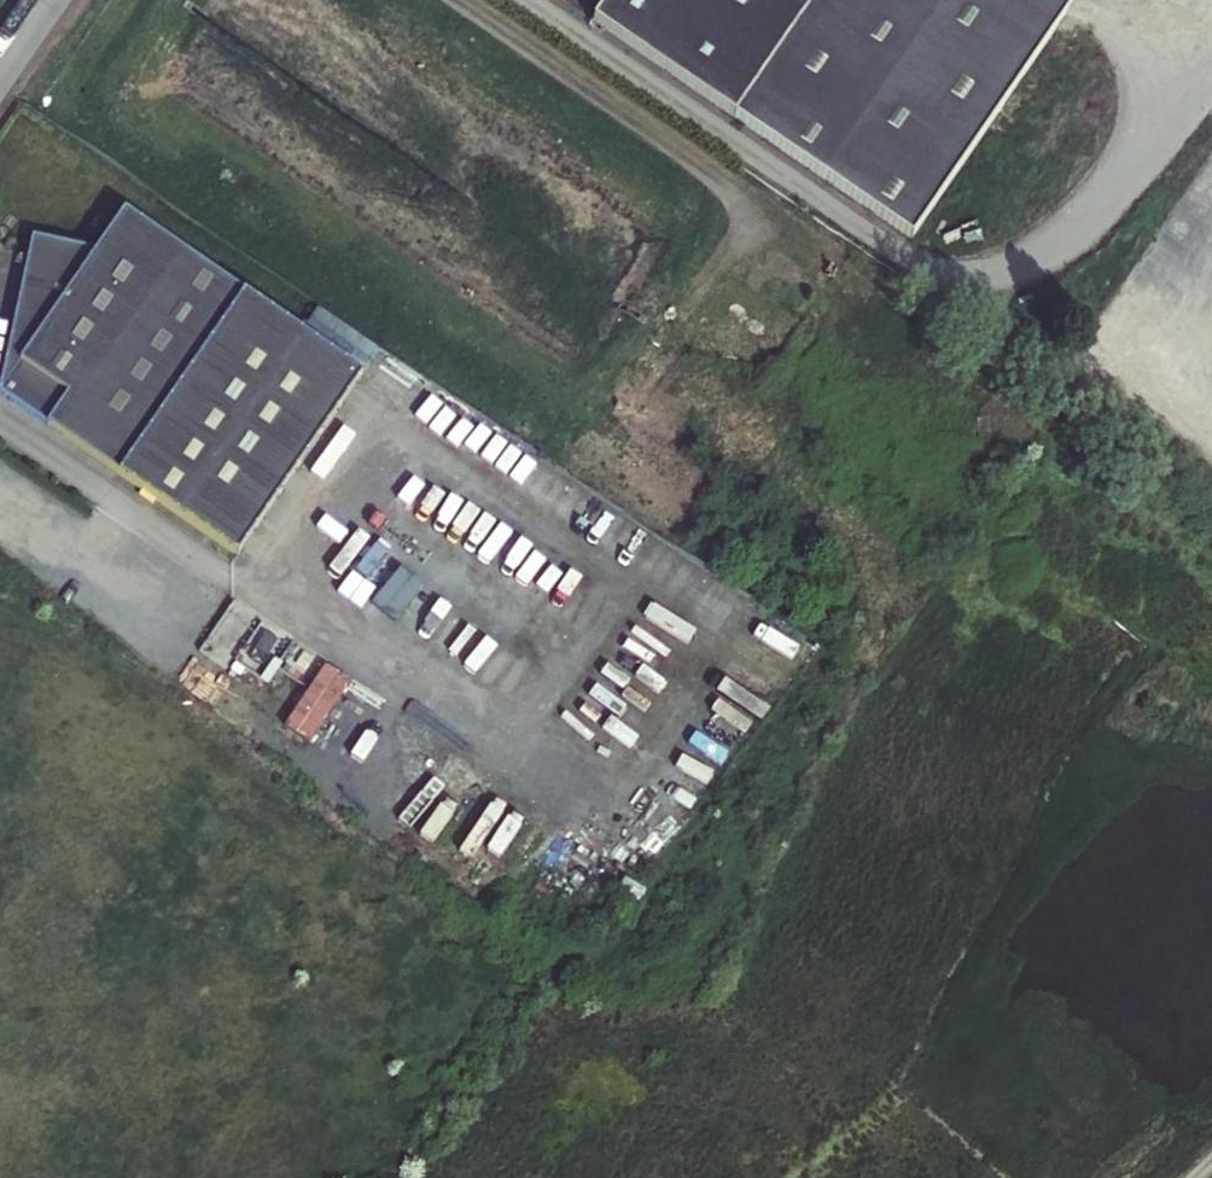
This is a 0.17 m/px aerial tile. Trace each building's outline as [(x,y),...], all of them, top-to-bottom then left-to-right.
[(591,21),(734,119),(815,0),(606,0),(591,21)] [(734,119),(916,240),(1078,0),(815,0),(734,119)] [(30,235),(0,382),(0,393),(235,553),(359,370),(122,209),(94,248),(30,235)]
